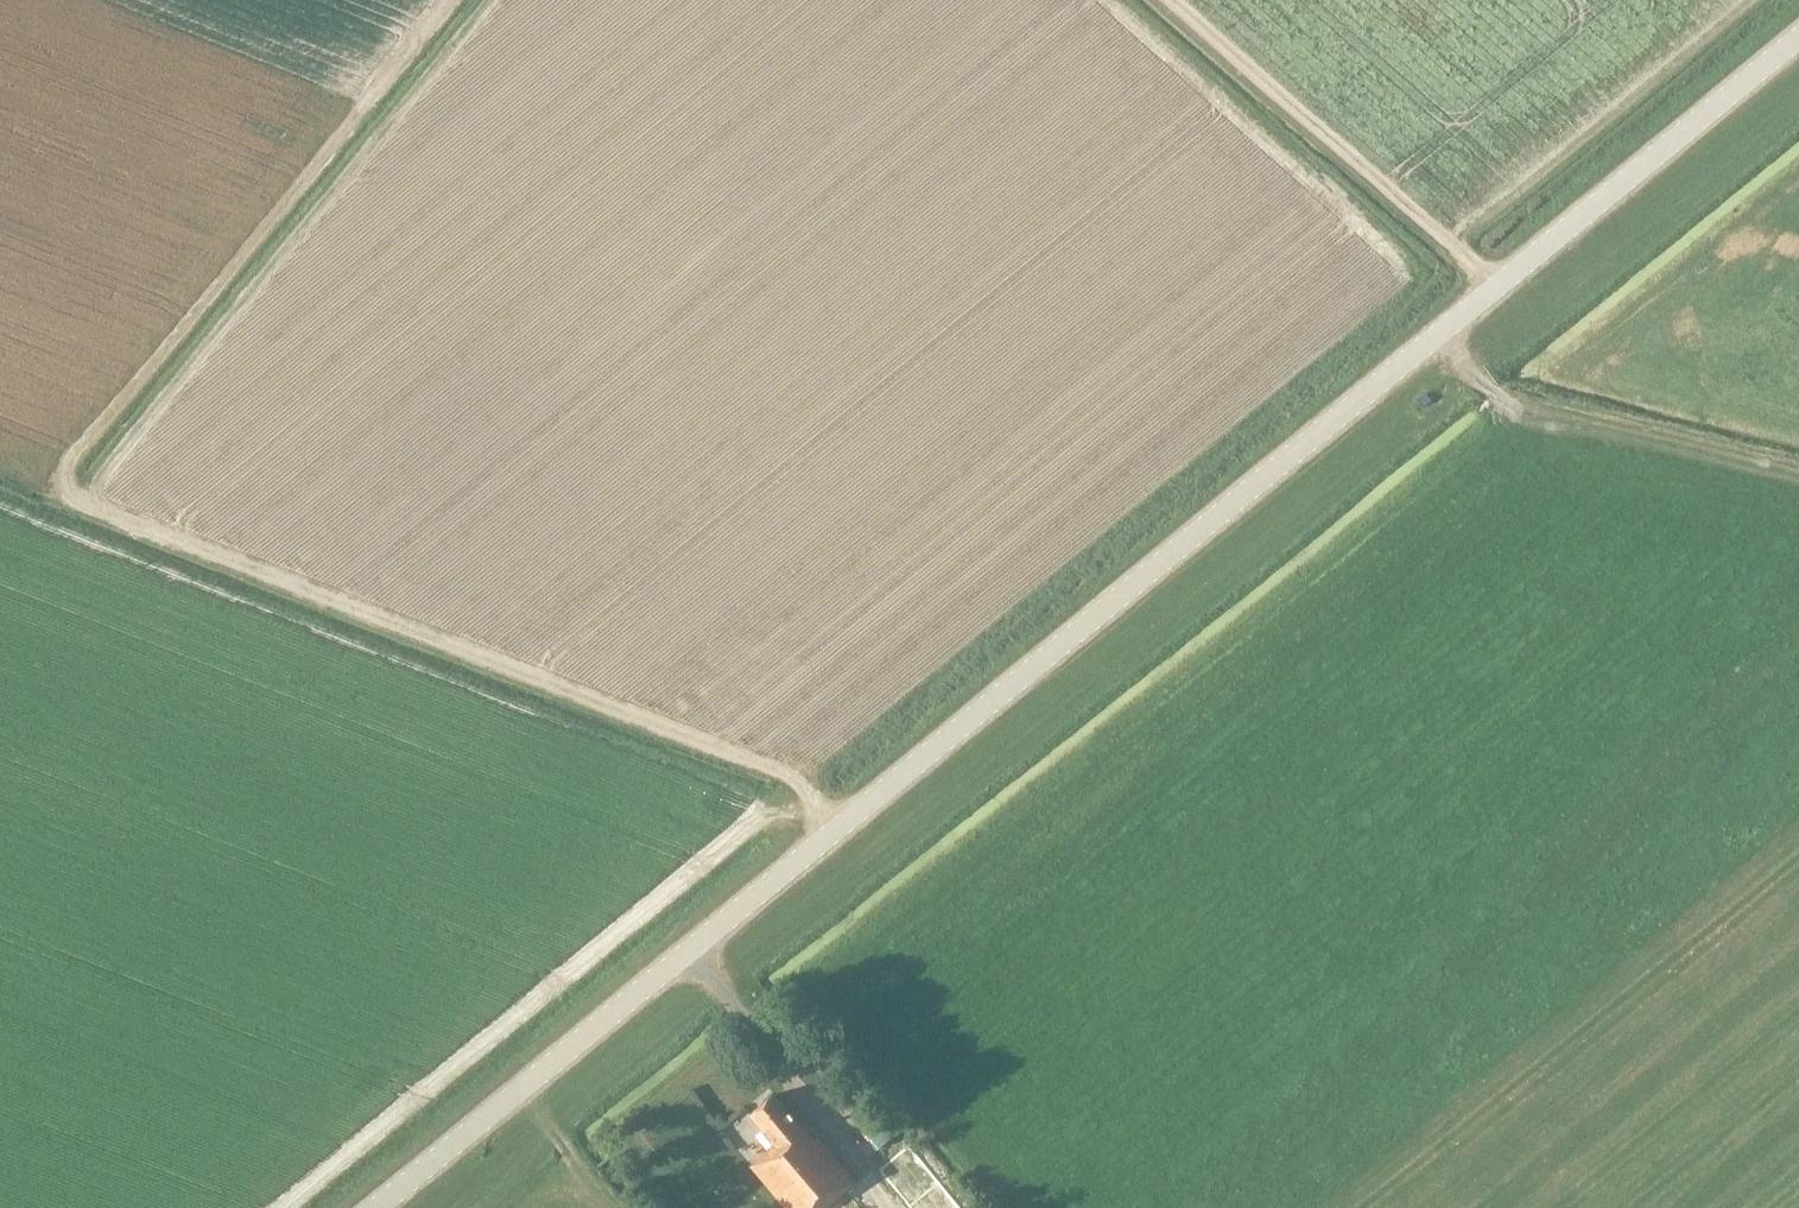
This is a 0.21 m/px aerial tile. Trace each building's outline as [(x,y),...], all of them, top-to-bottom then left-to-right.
[(750,1166),(786,1207),(859,1207),(845,1192),(856,1183),(801,1120),(798,1123),(773,1094),(750,1115),(775,1145),(750,1166)] [(863,1128),(878,1145),(889,1138),(873,1120),(863,1128)] [(903,1207),(933,1207),(890,1154),(872,1169),(903,1207)]
